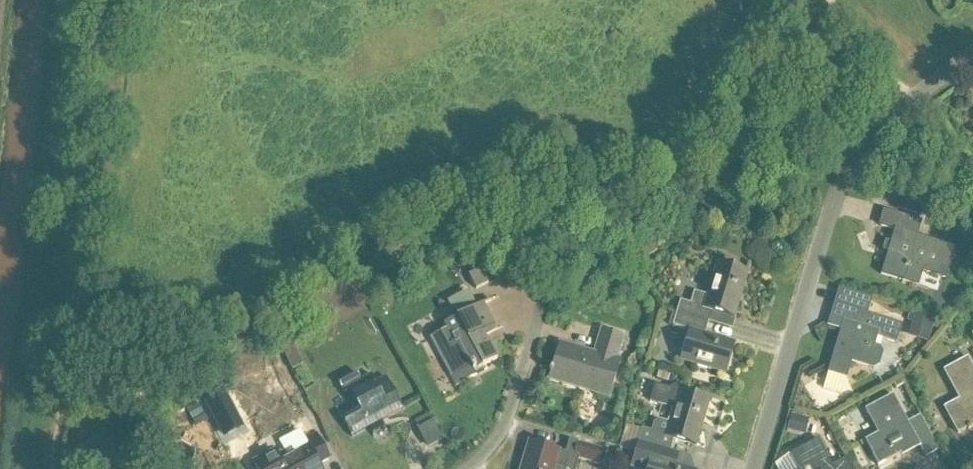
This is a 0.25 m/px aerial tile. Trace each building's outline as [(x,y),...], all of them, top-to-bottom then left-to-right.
[(896,210),(925,219),(930,202),(901,194),(896,210)] [(946,281),(955,250),(918,239),(922,224),(882,213),(877,228),(894,233),(881,277),(918,288),(923,275),(946,281)] [(638,252),(630,257),(635,267),(644,261),(638,252)] [(733,320),(746,277),(717,268),(707,301),(693,296),(690,308),(680,305),(676,317),(706,326),(710,313),(733,320)] [(483,270),(468,277),(476,292),(491,284),(483,270)] [(844,324),(825,391),(842,396),(851,364),(874,371),(879,368),(883,355),(879,349),(875,348),(877,340),(896,346),(902,326),(868,316),(872,300),(842,291),(838,308),(833,307),(830,320),(844,324)] [(448,318),(468,308),(461,294),(441,303),(448,318)] [(486,369),(498,363),(485,340),(498,333),(483,306),(445,327),(447,332),(430,341),(456,390),(488,373),(486,369)] [(914,314),(907,338),(927,345),(932,329),(937,331),(940,322),(914,314)] [(703,338),(706,326),(676,317),(672,329),(689,334),(681,364),(723,377),(732,347),(703,338)] [(617,363),(623,339),(601,333),(595,357),(559,346),(548,383),(610,401),(620,364),(617,363)] [(287,363),(293,373),(303,368),(298,357),(287,363)] [(943,411),(957,436),(972,428),(972,371),(968,361),(944,373),(959,403),(943,411)] [(286,393),(296,385),(286,374),(276,383),(286,393)] [(383,424),(403,413),(386,381),(376,386),(371,378),(360,384),(356,377),(338,386),(344,397),(349,395),(359,413),(342,422),(352,440),(368,431),(371,437),(385,429),(383,424)] [(893,387),(896,391),(903,387),(901,383),(893,387)] [(694,448),(708,403),(678,395),(678,394),(675,388),(668,391),(668,392),(653,387),(648,404),(662,408),(670,404),(674,411),(669,427),(659,424),(653,427),(651,436),(641,433),(638,445),(668,453),(671,442),(694,448)] [(925,460),(938,452),(919,418),(907,424),(892,397),(864,412),(877,436),(864,443),(878,468),(918,447),(925,460)] [(434,425),(429,416),(414,424),(419,433),(434,425)] [(805,437),(809,421),(790,417),(787,433),(805,437)] [(329,461),(317,437),(306,443),(309,448),(287,460),(285,456),(280,454),(276,456),(274,453),(253,465),(255,468),(320,468),(319,467),(329,461)] [(779,468),(850,468),(845,460),(831,468),(817,442),(790,456),(780,463),(779,468)] [(521,468),(576,468),(578,461),(574,460),(558,455),(558,454),(528,445),(521,468)] [(668,453),(638,445),(630,468),(675,468),(664,466),(668,453)] [(578,446),(574,460),(578,461),(599,467),(600,464),(613,468),(616,457),(603,453),(578,446)]
